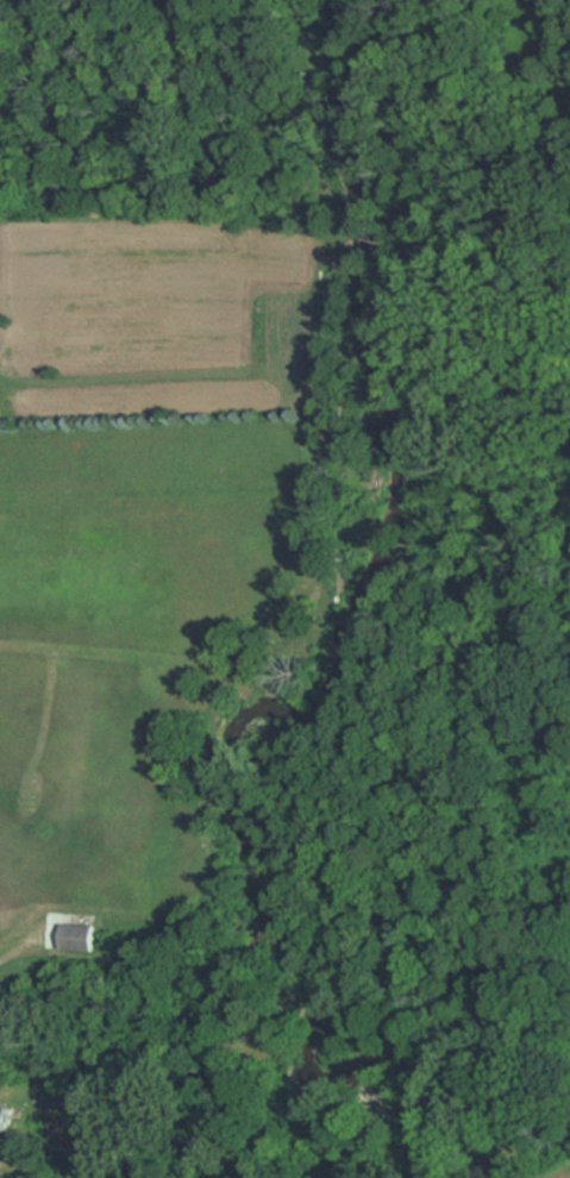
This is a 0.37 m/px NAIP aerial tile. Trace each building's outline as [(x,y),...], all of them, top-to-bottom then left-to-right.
[(54,949),(87,949),(87,924),(54,924),(54,949)]
